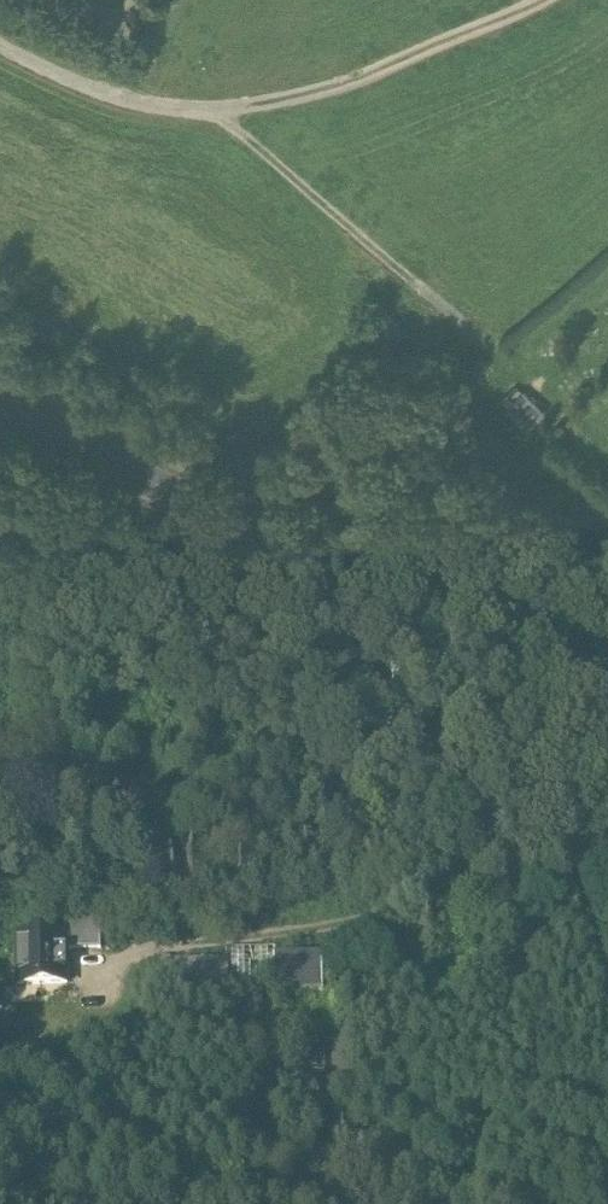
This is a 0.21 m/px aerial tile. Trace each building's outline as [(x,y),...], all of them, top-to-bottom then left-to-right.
[(521,424),(540,406),(521,386),(502,404),(521,424)] [(18,984),(72,984),(71,949),(100,949),(100,918),(66,919),(66,931),(18,931),(18,984)] [(165,956),(160,1011),(229,1014),(230,997),(327,993),(328,953),(277,955),(276,948),(227,950),(224,959),(165,956)]
